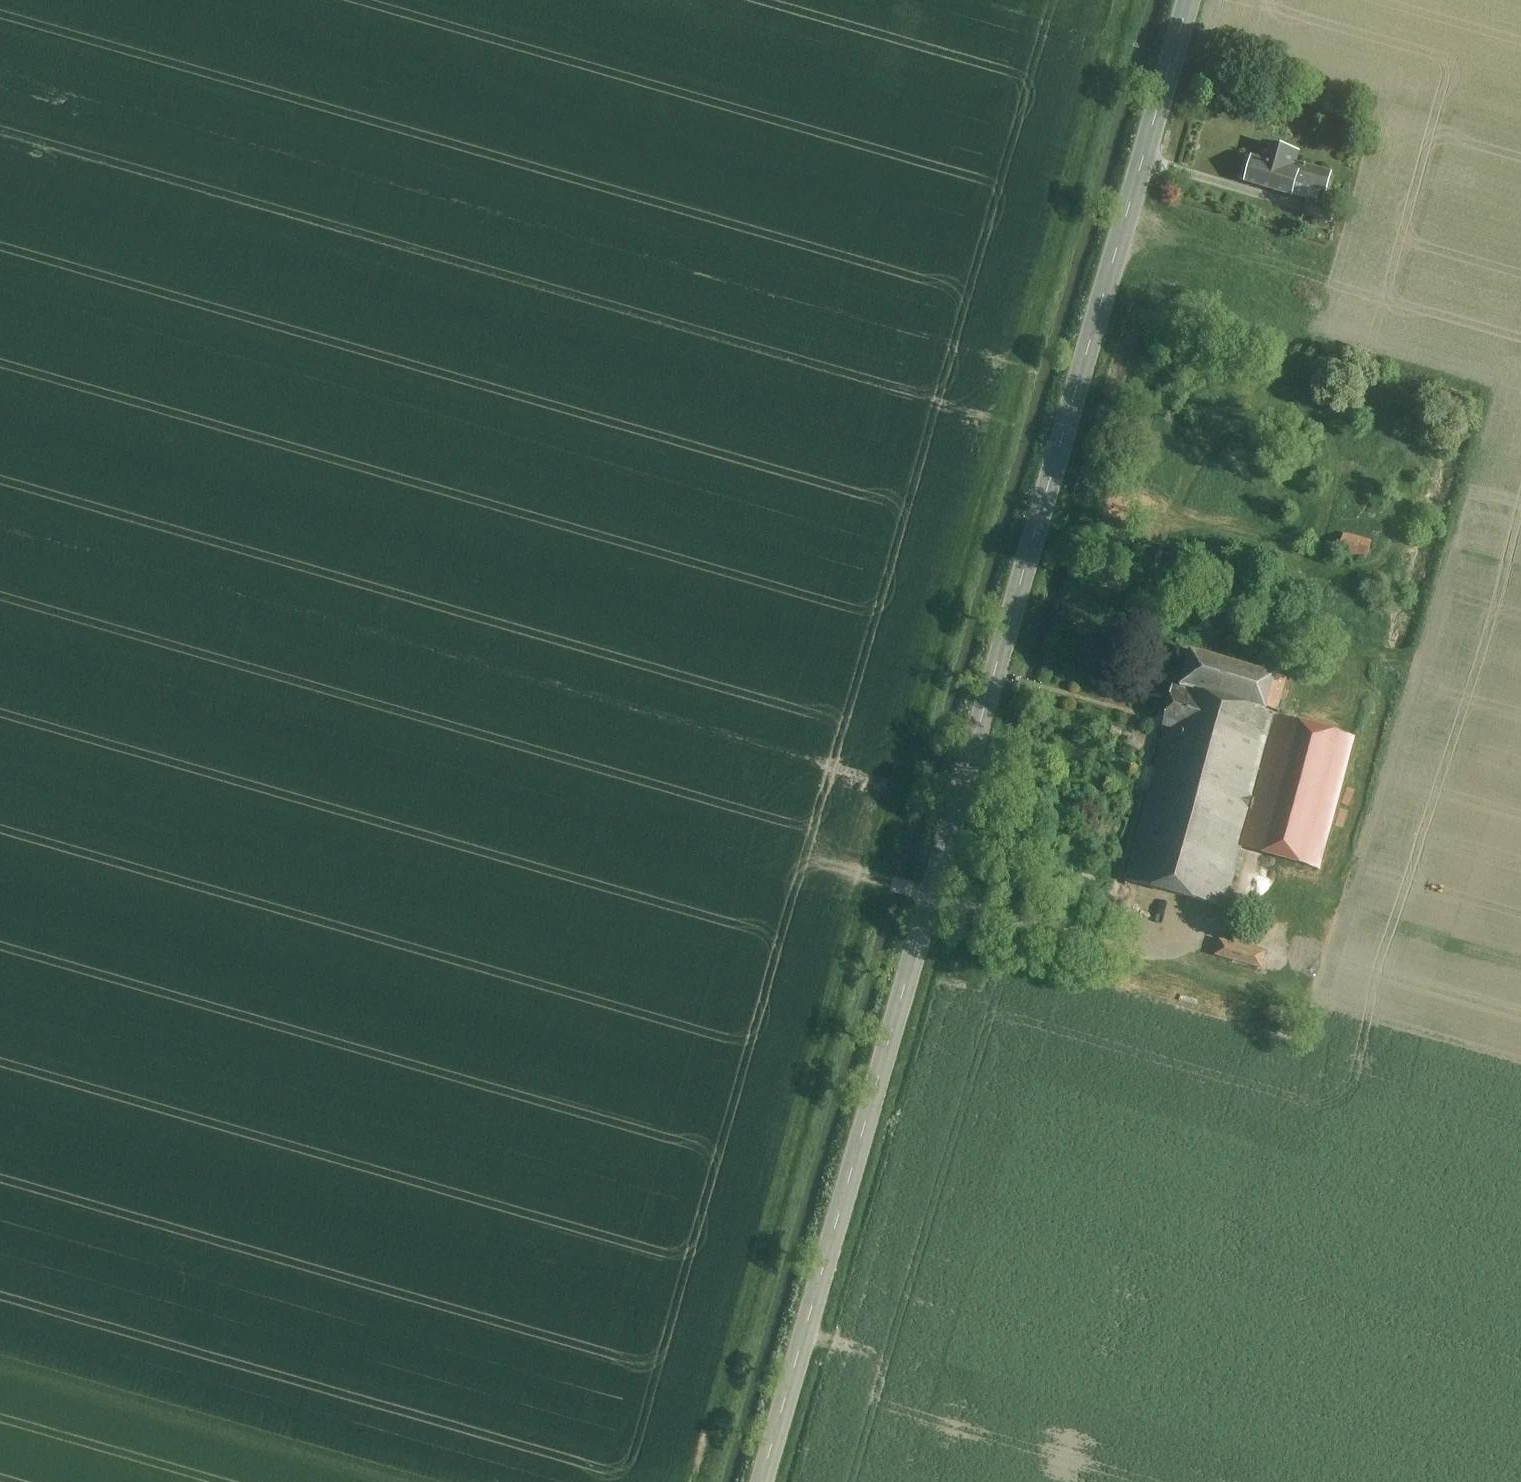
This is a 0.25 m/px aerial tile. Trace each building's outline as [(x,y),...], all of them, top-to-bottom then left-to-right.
[(1253,152),(1246,176),(1299,193),(1304,179),(1310,160),(1313,151),(1271,138),(1265,156),(1253,152)] [(1304,179),(1332,188),(1338,169),(1310,160),(1304,179)] [(1378,540),(1348,530),(1342,548),(1372,558),(1378,540)] [(1274,709),(1283,673),(1200,651),(1190,687),(1274,709)] [(1183,685),(1132,877),(1231,904),(1246,845),(1282,711),(1274,709),(1190,687),(1183,685)] [(1360,732),(1282,711),(1246,845),(1324,866),(1360,732)] [(1271,948),(1224,935),(1219,956),(1266,968),(1271,948)]
